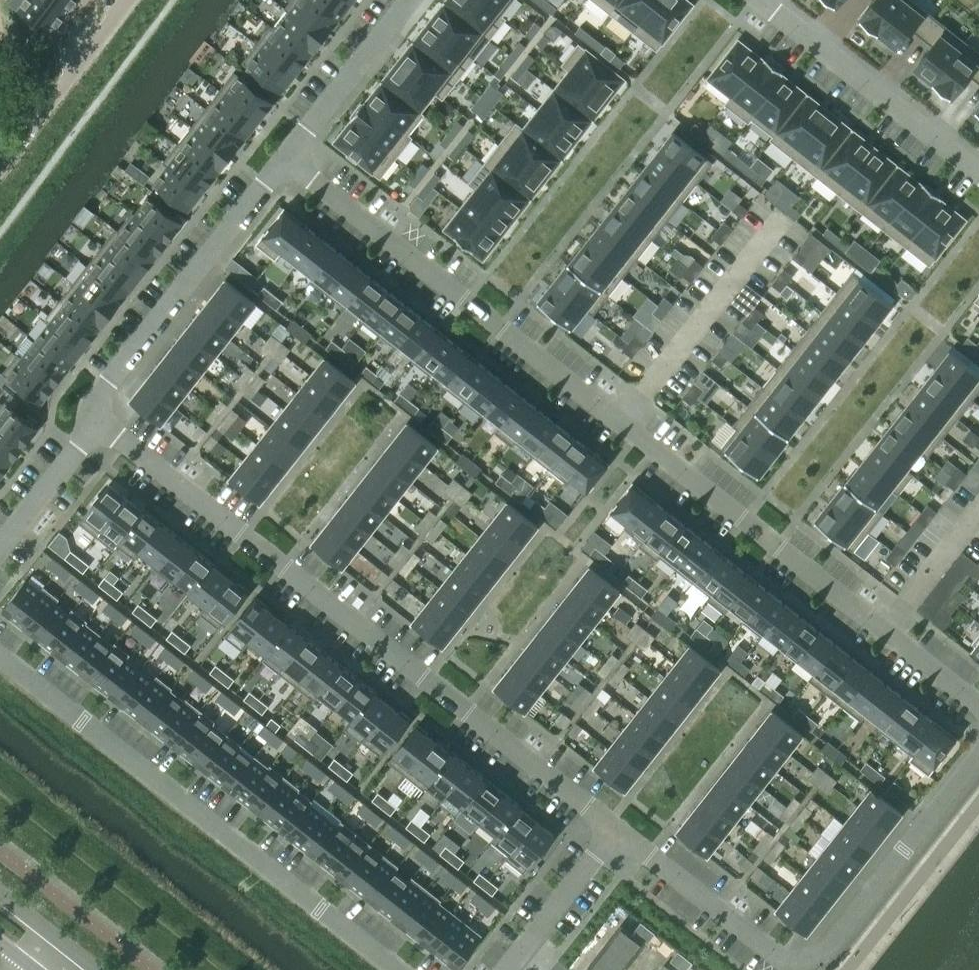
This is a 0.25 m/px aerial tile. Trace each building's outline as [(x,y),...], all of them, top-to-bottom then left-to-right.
[(17,8),(50,33),(65,14),(47,0),(23,0),(17,8)] [(65,14),(75,0),(47,0),(65,14)] [(284,9),(285,10),(286,9),(322,38),(336,20),(311,0),(291,0),(284,9)] [(336,20),(350,2),(348,0),(311,0),(336,20)] [(442,2),(490,39),(506,18),(502,16),(481,0),(446,0),(444,2),(443,1),(442,2)] [(502,16),(514,0),(481,0),(502,16)] [(610,14),(621,0),(592,0),(610,14)] [(610,14),(633,32),(658,0),(621,0),(610,14)] [(633,32),(656,50),(693,4),(687,0),(658,0),(633,32)] [(858,20),(877,34),(904,0),(873,0),(874,0),(858,20)] [(876,39),(885,46),(888,43),(896,49),(911,30),(921,38),(936,19),(912,0),(904,0),(877,34),(879,36),(876,39)] [(547,1),(542,7),(552,14),(556,8),(547,1)] [(443,4),(428,22),(474,59),(490,39),(442,2),(442,3),(443,4)] [(273,27),(272,27),(308,56),(322,38),(286,9),(285,10),(273,27)] [(931,46),(913,69),(921,75),(919,78),(928,85),(930,82),(932,84),(965,42),(936,19),(921,38),(931,46)] [(412,40),(411,41),(459,79),(474,59),(428,22),(413,41),(412,40)] [(535,22),(525,35),(531,39),(541,27),(535,22)] [(271,25),(256,44),(294,74),(308,56),(272,27),(273,27),(271,25)] [(580,27),(575,33),(588,43),(592,37),(580,27)] [(543,34),(536,44),(542,48),(550,39),(543,34)] [(592,37),(588,43),(600,53),(605,46),(592,37)] [(738,40),(707,79),(730,96),(731,97),(761,58),(738,40)] [(412,43),(397,62),(435,93),(442,99),(459,79),(411,41),(411,42),(412,43)] [(519,42),(509,55),(515,59),(525,47),(519,42)] [(932,84),(950,99),(969,75),(978,83),(978,53),(965,42),(932,84)] [(578,43),(561,64),(569,71),(569,70),(608,100),(624,80),(578,43)] [(256,44),(241,63),(279,92),(294,74),(256,44)] [(528,54),(520,63),(527,68),(534,59),(528,54)] [(615,54),(610,61),(619,68),(624,62),(615,54)] [(509,55),(500,67),(506,72),(515,59),(509,55)] [(730,96),(724,104),(748,123),(751,119),(751,118),(784,76),(782,75),(783,74),(780,71),(781,70),(767,59),(766,60),(764,59),(763,60),(761,58),(731,97),(730,96)] [(397,62),(381,82),(420,112),(420,111),(435,93),(397,62)] [(520,63),(511,76),(517,81),(526,68),(520,63)] [(569,70),(554,90),(592,120),(608,100),(569,70)] [(234,72),(219,90),(257,120),(272,101),(234,72)] [(784,76),(751,118),(751,119),(772,136),(773,136),(807,93),(806,92),(806,93),(784,76)] [(380,83),(365,102),(408,135),(409,134),(424,114),(420,111),(420,112),(381,82),(380,81),(379,82),(380,83)] [(490,84),(480,96),(487,101),(497,88),(490,84)] [(497,88),(487,101),(493,106),(503,93),(497,88)] [(219,90),(205,108),(243,138),(257,120),(219,90)] [(554,90),(538,109),(577,140),(592,121),(593,122),(593,121),(592,120),(554,90)] [(772,136),(769,139),(793,158),(829,112),(807,95),(808,94),(807,93),(773,136),(772,136)] [(480,96),(471,109),(477,113),(487,101),(480,96)] [(364,101),(349,120),(350,121),(396,158),(412,137),(409,134),(408,135),(365,102),(364,101)] [(487,101),(477,113),(483,118),(493,106),(487,101)] [(205,108),(191,126),(229,156),(243,138),(205,108)] [(523,128),(523,129),(562,160),(563,159),(562,159),(577,140),(538,109),(523,128)] [(829,112),(793,158),(815,176),(853,129),(851,128),(851,129),(829,112)] [(350,121),(334,142),(348,154),(347,155),(356,162),(357,161),(380,178),(396,158),(350,121)] [(457,121),(447,134),(453,139),(463,126),(457,121)] [(516,122),(499,143),(546,179),(560,161),(561,161),(562,160),(523,129),(523,128),(516,122)] [(695,123),(690,129),(699,137),(704,130),(695,123)] [(191,126),(177,144),(215,174),(229,156),(191,126)] [(853,129),(815,176),(838,194),(874,147),(853,130),(853,129)] [(468,130),(458,143),(464,147),(474,135),(468,130)] [(714,138),(704,130),(699,137),(709,144),(714,138)] [(673,132),(657,152),(697,183),(712,163),(673,132)] [(447,134),(440,143),(446,148),(453,139),(447,134)] [(458,143),(448,155),(454,160),(464,147),(458,143)] [(499,143),(484,163),(531,200),(532,199),(531,198),(546,179),(499,143)] [(177,144),(162,163),(168,167),(169,166),(170,166),(201,191),(215,174),(177,144)] [(874,147),(838,194),(861,211),(898,164),(897,163),(896,164),(874,147)] [(657,152),(642,170),(682,202),(697,183),(657,152)] [(750,166),(737,156),(732,162),(745,172),(750,166)] [(484,163),(468,183),(475,189),(476,189),(514,219),(529,200),(530,201),(531,200),(484,163)] [(423,164),(416,173),(422,178),(429,169),(423,164)] [(898,164),(861,211),(883,229),(920,183),(898,166),(899,165),(898,164)] [(141,172),(133,165),(128,171),(136,178),(141,172)] [(170,166),(155,186),(186,210),(201,191),(170,166)] [(759,174),(750,166),(745,172),(754,180),(759,174)] [(642,170),(627,189),(667,220),(682,202),(642,170)] [(416,173),(408,183),(415,188),(422,178),(416,173)] [(434,173),(427,182),(433,187),(440,178),(434,173)] [(427,182),(417,195),(423,199),(433,187),(427,182)] [(920,183),(883,229),(906,247),(942,201),(940,199),(941,198),(922,183),(921,185),(920,183)] [(475,189),(460,208),(499,239),(514,219),(476,189),(475,189)] [(627,189),(613,208),(652,239),(667,220),(627,189)] [(779,196),(774,202),(786,212),(791,206),(779,196)] [(136,215),(135,216),(167,241),(182,222),(150,198),(136,215)] [(942,201),(906,247),(929,265),(965,219),(942,201)] [(738,203),(732,210),(741,218),(748,210),(738,203)] [(791,206),(786,212),(796,220),(801,214),(791,206)] [(460,208),(444,229),(454,237),(453,238),(458,242),(457,242),(466,249),(467,249),(472,253),(473,252),(482,259),(499,239),(460,208)] [(613,208),(598,227),(637,258),(652,239),(613,208)] [(284,209),(256,244),(274,259),(280,252),(280,251),(302,223),(284,209)] [(118,230),(117,231),(153,259),(167,241),(135,216),(136,215),(132,212),(118,230)] [(723,221),(717,229),(727,237),(733,229),(723,221)] [(302,223),(280,251),(280,252),(297,264),(319,236),(302,223)] [(598,227),(583,246),(622,277),(637,258),(598,227)] [(828,228),(823,234),(835,244),(840,237),(828,228)] [(116,229),(101,247),(139,277),(153,259),(117,231),(118,230),(116,229)] [(717,229),(711,237),(720,245),(727,237),(717,229)] [(830,248),(811,233),(804,241),(824,257),(830,248)] [(319,236),(297,264),(313,277),(314,278),(336,250),(319,236)] [(840,237),(835,244),(844,251),(849,245),(840,237)] [(569,264),(568,265),(608,296),(622,277),(583,246),(569,264)] [(101,247),(87,265),(125,295),(139,277),(101,247)] [(313,277),(310,281),(328,295),(353,263),(336,250),(314,278),(313,277)] [(798,250),(791,258),(801,265),(807,257),(798,250)] [(694,259),(687,267),(697,275),(703,267),(694,259)] [(353,263),(328,295),(345,309),(348,305),(348,304),(370,276),(353,263)] [(568,263),(552,283),(585,309),(592,315),(608,296),(568,265),(569,264),(568,263)] [(87,265),(73,283),(110,313),(125,295),(87,265)] [(876,266),(871,272),(880,279),(885,273),(876,266)] [(691,282),(697,275),(687,267),(681,275),(691,282)] [(783,269),(777,276),(786,284),(792,276),(783,269)] [(249,273),(242,282),(250,289),(257,279),(249,273)] [(852,273),(836,293),(876,324),(891,304),(852,273)] [(885,273),(880,279),(893,289),(898,283),(885,273)] [(370,276),(348,304),(348,305),(364,317),(364,318),(387,290),(370,276)] [(777,276),(771,284),(780,292),(786,284),(777,276)] [(225,280),(211,297),(241,321),(255,303),(225,280)] [(73,283),(58,302),(64,306),(64,305),(65,306),(96,331),(110,313),(73,283)] [(552,283),(537,302),(548,311),(546,314),(556,322),(558,319),(570,328),(585,309),(552,283)] [(264,287),(257,295),(267,302),(273,294),(264,287)] [(364,317),(361,321),(378,335),(403,303),(387,290),(364,318),(364,317)] [(836,293),(821,312),(861,343),(876,324),(836,293)] [(273,294),(267,302),(276,309),(282,302),(273,294)] [(211,297),(198,314),(227,338),(241,321),(211,297)] [(664,297),(658,305),(667,312),(673,304),(664,297)] [(403,303),(378,335),(396,349),(399,345),(398,345),(420,317),(403,303)] [(658,305),(651,313),(661,320),(667,312),(658,305)] [(65,306),(51,324),(82,349),(96,331),(65,306)] [(753,306),(747,314),(757,321),(763,314),(753,306)] [(821,312),(807,330),(846,362),(861,343),(821,312)] [(198,314),(184,331),(214,355),(227,338),(198,314)] [(747,314),(741,322),(750,329),(757,321),(747,314)] [(420,317),(398,345),(399,345),(414,357),(415,358),(437,330),(420,317)] [(292,320),(286,328),(290,331),(296,335),(302,327),(292,320)] [(51,324),(37,342),(68,366),(82,349),(51,324)] [(302,327),(296,335),(299,338),(305,343),(311,335),(302,327)] [(414,357),(412,361),(430,376),(433,372),(432,371),(454,343),(437,330),(415,358),(414,357)] [(807,330),(792,349),(831,381),(846,362),(807,330)] [(184,331),(171,348),(201,372),(214,355),(184,331)] [(281,342),(271,334),(266,341),(276,348),(281,342)] [(634,335),(628,342),(637,350),(644,342),(634,335)] [(27,336),(15,352),(17,354),(23,358),(22,359),(54,384),(68,366),(37,342),(36,341),(35,343),(27,336)] [(967,338),(962,344),(972,351),(977,345),(967,338)] [(332,340),(325,348),(335,356),(341,348),(332,340)] [(276,348),(266,341),(261,348),(268,353),(270,355),(276,348)] [(290,349),(281,342),(276,348),(285,356),(290,349)] [(628,342),(622,350),(631,358),(637,350),(628,342)] [(454,343),(432,371),(433,372),(449,384),(449,385),(471,357),(454,343)] [(724,344),(717,352),(727,359),(733,351),(724,344)] [(171,348),(157,365),(187,389),(201,372),(171,348)] [(285,356),(276,348),(270,355),(273,357),(280,363),(285,356)] [(341,348),(335,356),(344,363),(350,355),(341,348)] [(792,349),(777,368),(816,399),(831,381),(792,349)] [(934,370),(972,400),(978,391),(978,373),(950,350),(934,370)] [(717,352),(711,360),(721,367),(727,359),(717,352)] [(17,354),(2,373),(9,379),(7,382),(17,391),(20,388),(39,403),(54,384),(22,359),(23,358),(17,354)] [(449,384),(446,388),(463,402),(488,370),(471,357),(449,385),(449,384)] [(324,358),(310,376),(340,399),(354,381),(324,358)] [(157,365),(144,382),(174,406),(187,389),(157,365)] [(247,366),(240,376),(246,380),(254,371),(247,366)] [(366,366),(359,375),(363,377),(369,382),(375,374),(366,366)] [(777,368),(762,387),(801,418),(816,399),(777,368)] [(488,370),(463,402),(481,416),(484,412),(483,411),(505,383),(488,370)] [(934,370),(919,389),(957,419),(972,400),(934,370)] [(375,374),(369,382),(378,390),(385,381),(375,374)] [(259,375),(251,384),(258,389),(265,380),(259,375)] [(240,376),(233,385),(239,390),(246,380),(240,376)] [(310,376),(297,393),(327,416),(340,399),(310,376)] [(137,392),(130,400),(133,403),(160,424),(174,406),(144,382),(137,392)] [(694,382),(688,389),(697,397),(703,389),(694,382)] [(505,383),(483,411),(484,412),(500,424),(500,425),(522,397),(505,383)] [(251,384),(244,394),(250,398),(258,389),(251,384)] [(762,387),(747,406),(787,437),(787,436),(801,418),(762,387)] [(688,389),(681,397),(691,405),(697,397),(688,389)] [(919,389),(904,408),(942,437),(957,419),(919,389)] [(297,393),(283,410),(313,433),(327,416),(297,393)] [(400,393),(393,402),(403,409),(409,400),(400,393)] [(500,424),(494,432),(512,446),(515,443),(518,439),(517,438),(539,410),(522,397),(500,425),(500,424)] [(221,400),(213,409),(220,414),(227,405),(221,400)] [(409,400),(403,409),(409,414),(412,416),(419,408),(409,400)] [(0,407),(0,428),(23,446),(37,427),(35,425),(38,422),(27,414),(24,417),(5,401),(0,407)] [(747,406),(732,426),(735,428),(736,428),(773,457),(788,437),(787,436),(787,437),(747,406)] [(904,408),(890,427),(920,450),(919,451),(927,457),(942,437),(904,408)] [(213,409),(206,419),(212,424),(220,414),(213,409)] [(232,409),(225,418),(231,423),(238,414),(232,409)] [(283,410),(270,427),(300,450),(313,433),(283,410)] [(518,439),(515,443),(531,455),(556,424),(539,410),(517,438),(518,439)] [(225,418),(217,427),(224,432),(231,423),(225,418)] [(433,420),(427,428),(436,436),(443,428),(433,420)] [(407,423),(393,441),(423,464),(437,447),(407,423)] [(556,424),(531,455),(548,469),(573,437),(556,424)] [(200,426),(193,436),(199,441),(206,431),(200,426)] [(270,427),(257,444),(287,467),(300,450),(270,427)] [(890,427),(875,445),(905,469),(906,468),(919,451),(920,450),(890,427)] [(9,464),(23,446),(0,428),(0,457),(9,464)] [(443,428),(436,436),(446,443),(452,435),(443,428)] [(735,428),(720,447),(736,459),(734,462),(744,470),(746,467),(757,476),(773,457),(736,428),(735,428)] [(211,435),(204,444),(210,449),(217,440),(211,435)] [(573,437),(548,469),(566,483),(569,479),(568,478),(590,450),(573,437)] [(393,441),(379,458),(409,481),(423,464),(393,441)] [(257,444),(243,461),(273,484),(287,467),(257,444)] [(875,445),(860,464),(890,488),(890,489),(897,495),(913,474),(906,468),(905,469),(875,445)] [(590,450),(568,478),(569,479),(586,492),(608,464),(590,450)] [(462,454),(456,462),(462,467),(465,469),(471,461),(462,454)] [(9,464),(0,457),(0,474),(9,464)] [(379,458),(366,475),(396,498),(409,481),(379,458)] [(960,482),(975,494),(978,490),(978,458),(966,474),(960,482)] [(243,461),(229,478),(259,502),(273,484),(243,461)] [(471,461),(465,469),(472,474),(475,477),(481,469),(471,461)] [(846,482),(845,483),(875,507),(876,506),(890,489),(890,488),(860,464),(846,482)] [(465,469),(462,467),(457,473),(467,480),(472,474),(465,469)] [(957,467),(951,475),(960,482),(966,474),(957,467)] [(501,474),(495,482),(504,489),(511,481),(501,474)] [(366,475),(352,492),(382,515),(396,498),(366,475)] [(951,475),(945,482),(954,490),(960,482),(951,475)] [(463,485),(453,478),(448,484),(458,492),(463,485)] [(511,481),(504,489),(514,497),(520,489),(511,481)] [(845,481),(829,501),(868,532),(883,512),(876,506),(875,507),(845,483),(846,482),(845,481)] [(632,483),(610,511),(627,524),(628,525),(650,497),(632,483)] [(93,504),(79,522),(96,537),(127,498),(109,484),(100,495),(98,494),(92,502),(93,504)] [(448,484),(443,491),(450,497),(452,499),(458,492),(448,484)] [(463,485),(458,492),(467,500),(472,493),(463,485)] [(352,492),(339,509),(369,532),(382,515),(352,492)] [(458,492),(452,499),(455,501),(462,506),(467,500),(458,492)] [(627,524),(624,528),(641,542),(644,538),(645,539),(667,511),(650,497),(628,525),(627,524)] [(127,498),(96,537),(114,551),(118,546),(117,545),(145,510),(144,509),(143,511),(127,498)] [(536,500),(529,509),(538,516),(545,507),(536,500)] [(829,501),(814,521),(824,529),(822,532),(832,539),(834,537),(852,551),(868,532),(829,501)] [(507,502),(493,520),(523,543),(537,525),(507,502)] [(927,504),(921,512),(931,520),(937,512),(927,504)] [(545,507),(538,516),(545,521),(548,523),(554,515),(545,507)] [(339,509),(326,526),(356,549),(369,532),(339,509)] [(145,510),(117,545),(118,546),(135,559),(141,552),(140,551),(162,523),(145,510)] [(430,510),(422,519),(429,524),(436,515),(430,510)] [(641,542),(638,545),(657,560),(660,556),(663,553),(662,552),(684,524),(667,511),(645,539),(644,538),(641,542)] [(921,512),(915,520),(924,528),(931,520),(921,512)] [(441,518),(433,528),(440,533),(447,523),(441,518)] [(422,519),(415,528),(421,533),(429,524),(422,519)] [(493,520),(480,537),(509,560),(523,543),(493,520)] [(162,523),(140,551),(141,552),(156,564),(157,565),(179,536),(162,523)] [(663,553),(660,556),(676,569),(701,537),(684,524),(662,552),(663,553)] [(326,526),(312,543),(342,567),(356,549),(326,526)] [(433,528),(426,537),(432,542),(440,533),(433,528)] [(156,564),(153,567),(172,582),(175,578),(174,578),(196,550),(179,536),(157,565),(156,564)] [(480,537),(466,554),(496,577),(509,560),(480,537)] [(701,537),(676,569),(693,583),(718,551),(701,537)] [(898,542),(891,550),(901,558),(907,550),(898,542)] [(403,544),(395,553),(402,558),(409,549),(403,544)] [(595,547),(588,555),(591,558),(598,563),(605,554),(595,547)] [(70,550),(64,558),(74,565),(80,557),(70,550)] [(196,550),(174,578),(175,578),(190,590),(188,592),(189,593),(213,563),(196,550)] [(891,550),(885,558),(894,565),(901,558),(891,550)] [(718,551),(693,583),(709,595),(712,591),(713,592),(735,564),(718,551)] [(970,573),(977,564),(962,551),(916,609),(931,621),(941,608),(949,599),(956,590),(970,573)] [(414,552),(407,562),(413,567),(420,557),(414,552)] [(395,553),(388,562),(394,567),(402,558),(395,553)] [(466,554),(453,571),(483,594),(496,577),(466,554)] [(605,554),(598,563),(607,570),(614,562),(605,554)] [(52,557),(46,565),(55,573),(62,565),(52,557)] [(80,557),(74,565),(83,573),(89,565),(80,557)] [(407,562),(399,571),(406,576),(413,567),(407,562)] [(213,563),(189,593),(205,606),(206,606),(228,578),(212,566),(214,564),(213,563)] [(709,595),(706,599),(724,614),(730,606),(730,605),(752,577),(735,564),(713,592),(712,591),(709,595)] [(970,573),(978,579),(978,578),(978,565),(977,564),(970,573)] [(62,565),(55,573),(65,580),(71,572),(62,565)] [(589,567),(575,585),(605,608),(619,591),(589,567)] [(382,570),(375,579),(381,584),(389,575),(382,570)] [(453,571),(439,588),(469,611),(483,594),(453,571)] [(629,575),(622,582),(632,590),(638,582),(629,575)] [(104,577),(98,585),(108,592),(114,584),(104,577)] [(752,577),(730,605),(730,606),(746,618),(747,619),(769,591),(752,577)] [(205,606),(200,613),(218,628),(246,592),(245,592),(247,590),(238,583),(237,585),(228,578),(206,606),(205,606)] [(393,579),(386,588),(392,593),(399,584),(393,579)] [(80,580),(74,588),(84,595),(90,587),(80,580)] [(25,581),(2,609),(17,621),(40,593),(39,592),(25,581)] [(638,582),(632,590),(641,597),(648,589),(638,582)] [(114,584),(108,592),(117,599),(123,592),(114,584)] [(575,585),(562,602),(592,625),(605,608),(575,585)] [(40,593),(17,621),(32,632),(54,604),(55,605),(59,599),(43,586),(39,592),(40,593)] [(90,587),(84,595),(93,603),(99,595),(90,587)] [(439,588),(426,605),(456,628),(469,611),(439,588)] [(956,590),(949,599),(957,606),(965,596),(956,590)] [(746,618),(743,622),(761,637),(764,633),(763,632),(786,604),(769,591),(747,619),(746,618)] [(254,599),(232,626),(250,641),(272,613),(263,606),(265,604),(256,598),(255,599),(254,599)] [(949,599),(941,608),(950,615),(957,606),(949,599)] [(109,602),(102,610),(112,617),(118,609),(109,602)] [(562,602),(548,618),(578,642),(592,625),(562,602)] [(138,603),(132,611),(142,619),(148,611),(138,603)] [(54,604),(32,632),(46,643),(68,615),(67,614),(55,605),(54,604)] [(786,604),(763,632),(764,633),(780,646),(802,618),(786,604)] [(426,605),(412,622),(442,646),(456,628),(426,605)] [(657,608),(651,616),(654,618),(661,623),(667,615),(657,608)] [(68,615),(46,643),(60,655),(85,622),(86,623),(87,621),(72,609),(67,614),(68,615)] [(118,609),(112,617),(121,625),(128,617),(118,609)] [(148,611),(142,619),(151,626),(157,618),(148,611)] [(272,613),(250,641),(267,654),(290,624),(289,623),(288,625),(272,613)] [(667,615),(661,623),(663,625),(670,631),(676,623),(667,615)] [(548,618),(535,635),(565,659),(578,642),(548,618)] [(802,618),(780,646),(797,659),(819,631),(802,618)] [(85,622),(60,655),(74,666),(99,634),(86,623),(85,622)] [(636,622),(631,628),(640,636),(645,629),(636,622)] [(137,624),(131,632),(140,640),(147,632),(137,624)] [(290,624),(267,654),(267,655),(269,653),(284,665),(285,666),(307,638),(290,624)] [(631,628),(625,635),(632,640),(635,642),(640,636),(631,628)] [(697,628),(690,636),(700,643),(706,635),(697,628)] [(645,629),(640,636),(650,643),(655,637),(645,629)] [(172,630),(166,638),(176,646),(182,638),(172,630)] [(819,631),(797,659),(814,672),(837,644),(819,631)] [(147,632),(140,640),(150,647),(156,639),(147,632)] [(99,634),(74,666),(88,677),(113,645),(113,644),(99,634)] [(535,635),(522,652),(551,676),(565,659),(535,635)] [(706,635),(700,643),(709,651),(715,643),(706,635)] [(640,636),(635,642),(637,644),(645,650),(650,643),(640,636)] [(182,638),(176,646),(185,653),(191,645),(182,638)] [(284,665),(278,672),(296,686),(324,651),(307,638),(285,666),(284,665)] [(970,652),(978,660),(978,640),(970,652)] [(113,645),(88,677),(102,688),(125,660),(130,655),(114,642),(113,644),(113,645)] [(814,672),(808,679),(825,693),(853,658),(837,644),(814,672)] [(165,646),(159,654),(169,662),(175,654),(165,646)] [(689,646),(675,663),(705,687),(719,669),(689,646)] [(324,651),(296,686),(314,700),(317,697),(316,696),(341,664),(324,651)] [(522,652),(508,669),(538,693),(551,676),(522,652)] [(175,654),(169,662),(178,669),(184,661),(175,654)] [(612,654),(605,663),(611,668),(618,659),(612,654)] [(731,654),(724,662),(728,665),(734,670),(740,661),(731,654)] [(853,658),(825,693),(842,707),(870,671),(853,658)] [(125,660),(102,688),(116,699),(139,671),(125,660)] [(740,661),(734,670),(742,677),(743,677),(750,669),(740,661)] [(623,662),(616,672),(622,677),(629,667),(623,662)] [(605,663),(597,672),(604,677),(611,668),(605,663)] [(675,663),(662,680),(692,704),(705,687),(675,663)] [(216,664),(209,672),(219,680),(225,672),(216,664)] [(341,664),(316,696),(317,697),(334,710),(337,706),(336,706),(358,678),(341,664)] [(193,669),(187,677),(197,684),(203,676),(193,669)] [(508,669),(494,687),(524,711),(538,693),(508,669)] [(139,671),(116,699),(130,710),(153,682),(152,681),(139,671)] [(870,671),(842,707),(860,721),(866,713),(865,712),(887,684),(870,671)] [(225,672),(219,680),(228,687),(234,679),(225,672)] [(616,672),(609,681),(615,686),(622,677),(616,672)] [(153,682),(130,710),(145,722),(170,689),(171,690),(172,688),(156,676),(152,681),(153,682)] [(203,676),(197,684),(206,692),(213,684),(203,676)] [(358,678),(336,706),(337,706),(352,718),(351,720),(352,721),(375,691),(358,678)] [(662,680),(648,697),(678,721),(692,704),(662,680)] [(765,681),(758,689),(759,690),(768,697),(774,688),(765,681)] [(887,684),(865,712),(866,713),(881,725),(882,726),(904,698),(887,684)] [(585,688),(578,697),(584,702),(592,693),(585,688)] [(774,688),(768,697),(774,701),(777,704),(784,696),(774,688)] [(170,689),(145,722),(159,733),(184,700),(183,700),(171,690),(170,689)] [(222,691),(216,699),(225,707),(231,699),(222,691)] [(250,691),(243,699),(253,706),(259,699),(250,691)] [(375,691),(352,721),(368,733),(369,734),(391,706),(374,693),(376,692),(375,691)] [(596,696),(589,706),(595,710),(603,701),(596,696)] [(578,697),(571,706),(577,711),(584,702),(578,697)] [(648,697),(635,714),(665,738),(678,721),(648,697)] [(184,700),(159,733),(173,744),(200,710),(185,698),(183,700),(184,700)] [(881,725),(879,729),(896,743),(921,711),(904,698),(882,726),(881,725)] [(231,699),(225,707),(235,714),(241,706),(231,699)] [(259,699),(253,706),(262,714),(268,706),(259,699)] [(368,733),(362,741),(380,756),(408,720),(407,719),(409,717),(401,711),(399,713),(391,706),(369,734),(368,733)] [(589,706),(582,715),(588,720),(595,710),(589,706)] [(798,708),(792,716),(802,724),(808,716),(798,708)] [(200,710),(173,744),(187,755),(212,723),(213,723),(215,721),(200,710)] [(772,711),(758,728),(788,752),(801,734),(772,711)] [(921,711),(896,743),(912,756),(915,752),(916,753),(938,724),(921,711)] [(250,713),(244,721),(254,729),(260,721),(250,713)] [(565,714),(557,723),(564,728),(571,719),(565,714)] [(635,714),(622,731),(652,755),(665,738),(635,714)] [(808,716),(802,724),(811,731),(817,723),(808,716)] [(271,718),(265,725),(274,732),(275,733),(281,725),(271,718)] [(576,722),(568,732),(575,737),(582,727),(576,722)] [(212,723),(187,755),(201,766),(227,734),(213,723),(212,723)] [(264,724),(258,732),(268,740),(274,732),(265,725),(264,724)] [(912,756),(910,759),(928,774),(956,739),(938,724),(916,753),(915,752),(912,756)] [(416,726),(388,762),(406,776),(434,740),(425,734),(427,732),(419,725),(417,727),(416,726)] [(758,728),(744,745),(774,769),(788,752),(758,728)] [(300,731),(294,739),(304,747),(310,739),(300,731)] [(622,731),(608,748),(638,772),(652,755),(622,731)] [(274,732),(268,740),(277,748),(283,740),(275,733),(274,732)] [(227,734),(201,766),(215,777),(238,749),(239,749),(242,746),(227,734)] [(310,739),(304,747),(313,754),(319,746),(310,739)] [(434,740),(406,776),(424,790),(425,788),(424,787),(452,752),(451,751),(450,753),(434,740)] [(827,742),(821,749),(827,754),(830,757),(836,749),(827,742)] [(288,743),(281,751),(291,759),(298,751),(288,743)] [(744,745),(731,762),(761,786),(774,769),(744,745)] [(608,748),(594,766),(624,790),(638,772),(608,748)] [(238,749),(215,777),(230,788),(252,760),(251,759),(239,749),(238,749)] [(836,749),(830,757),(836,762),(840,764),(846,756),(836,749)] [(452,752),(424,787),(425,788),(442,801),(448,794),(447,793),(469,765),(452,752)] [(252,760),(230,788),(244,800),(269,767),(268,766),(254,756),(251,759),(252,760)] [(307,758),(300,766),(310,774),(316,765),(307,758)] [(334,758),(328,766),(338,773),(344,766),(334,758)] [(731,762),(717,779),(747,803),(761,786),(731,762)] [(866,762),(860,770),(869,777),(876,769),(866,762)] [(269,767),(244,800),(258,811),(285,777),(270,765),(268,766),(269,767)] [(316,765),(310,774),(319,781),(326,773),(316,765)] [(469,765),(447,793),(448,794),(464,807),(486,779),(469,765)] [(818,765),(813,772),(822,779),(827,773),(818,765)] [(344,766),(338,773),(347,781),(353,773),(344,766)] [(876,769),(869,777),(879,784),(885,777),(876,769)] [(813,772),(807,778),(815,784),(817,786),(822,779),(813,772)] [(827,773),(822,779),(832,787),(837,780),(827,773)] [(285,777),(258,811),(272,822),(297,790),(298,790),(300,788),(285,777)] [(464,807),(455,819),(472,832),(479,824),(477,823),(480,819),(481,820),(503,792),(486,779),(464,807)] [(717,779),(704,796),(734,820),(747,803),(717,779)] [(822,779),(817,786),(819,788),(827,794),(832,787),(822,779)] [(335,780),(329,788),(338,796),(345,788),(335,780)] [(894,781),(887,790),(894,796),(902,787),(894,781)] [(345,788),(338,796),(348,803),(354,795),(345,788)] [(871,789),(857,807),(887,830),(901,812),(871,789)] [(297,790),(272,822),(286,833),(308,804),(309,805),(312,801),(298,790),(297,790)] [(378,792),(371,800),(381,808),(387,800),(378,792)] [(480,819),(477,823),(479,824),(494,836),(495,837),(520,805),(503,792),(481,820),(480,819)] [(704,796),(691,813),(721,837),(734,820),(704,796)] [(794,797),(787,806),(793,811),(800,802),(794,797)] [(387,800),(381,808),(390,815),(397,807),(387,800)] [(363,803),(357,811),(366,818),(373,810),(363,803)] [(308,804),(286,833),(300,844),(323,816),(309,805),(308,804)] [(494,836),(491,841),(507,854),(508,855),(536,821),(519,808),(521,806),(520,805),(495,837),(494,836)] [(787,806),(779,816),(786,821),(793,811),(787,806)] [(805,806),(798,815),(804,820),(811,811),(805,806)] [(857,807),(843,824),(873,847),(887,830),(857,807)] [(373,810),(366,818),(376,826),(382,818),(373,810)] [(691,813),(677,831),(707,855),(721,837),(691,813)] [(798,815),(791,824),(797,829),(804,820),(798,815)] [(323,816),(300,844),(314,855),(337,827),(336,826),(323,816)] [(412,819),(405,827),(415,834),(421,826),(412,819)] [(337,827),(314,855),(328,866),(355,832),(340,821),(336,826),(337,827)] [(507,854),(505,858),(523,873),(538,854),(540,856),(546,847),(545,846),(553,835),(536,821),(508,855),(507,854)] [(843,824),(830,841),(860,864),(873,847),(843,824)] [(392,825),(385,833),(395,840),(401,832),(392,825)] [(421,826),(415,834),(424,842),(430,834),(421,826)] [(767,831),(760,840),(766,845),(774,836),(767,831)] [(355,832),(328,866),(343,878),(369,843),(355,832)] [(401,832),(395,840),(404,848),(411,840),(401,832)] [(760,840),(753,850),(759,855),(766,845),(760,840)] [(778,840),(771,849),(777,854),(785,845),(778,840)] [(830,841),(817,858),(847,881),(860,864),(830,841)] [(369,843),(343,878),(357,889),(384,855),(369,843)] [(446,846),(439,853),(449,861),(455,853),(446,846)] [(420,847),(414,855),(423,863),(429,855),(420,847)] [(771,849),(764,858),(770,863),(777,854),(771,849)] [(455,853),(449,861),(458,868),(464,860),(455,853)] [(384,855),(357,889),(371,900),(393,871),(394,872),(399,867),(384,855)] [(429,855),(423,863),(433,870),(439,862),(429,855)] [(747,857),(739,867),(746,871),(753,862),(747,857)] [(817,858),(803,875),(833,898),(847,881),(817,858)] [(758,866),(750,875),(757,880),(764,871),(758,866)] [(448,870),(442,878),(451,885),(458,877),(448,870)] [(393,871),(371,900),(385,911),(407,883),(407,882),(394,872),(393,871)] [(479,872),(473,880),(483,888),(489,880),(479,872)] [(803,875),(790,891),(820,915),(833,898),(803,875)] [(407,883),(385,911),(399,922),(426,888),(411,876),(407,882),(407,883)] [(458,877),(451,885),(461,893),(467,885),(458,877)] [(489,880),(483,888),(492,895),(498,887),(489,880)] [(426,888),(399,922),(413,933),(439,901),(440,902),(441,900),(426,888)] [(790,891),(776,909),(803,930),(806,933),(813,924),(820,915),(790,891)] [(476,892),(470,900),(479,907),(486,899),(476,892)] [(486,899),(479,907),(489,915),(496,907),(486,899)] [(439,901),(413,933),(427,944),(453,912),(440,902),(439,901)] [(453,912),(427,944),(441,956),(467,923),(453,912)] [(641,922),(633,931),(647,943),(655,933),(641,922)] [(467,923),(441,956),(457,968),(482,935),(467,923)] [(670,960),(682,969),(685,969),(692,962),(677,951),(670,960)]
